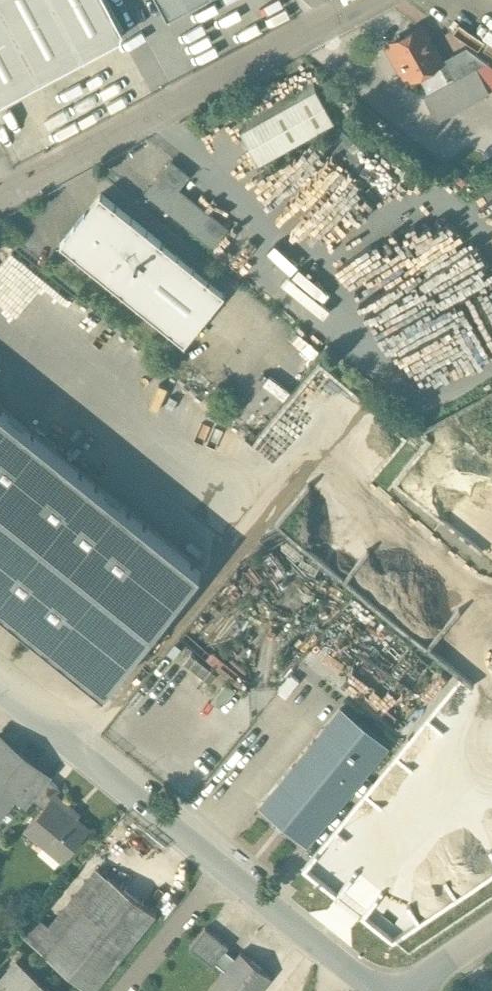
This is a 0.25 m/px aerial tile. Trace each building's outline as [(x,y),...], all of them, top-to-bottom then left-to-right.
[(2,100),(122,36),(124,29),(108,0),(0,0),(0,99),(2,100)] [(166,23),(209,0),(154,0),(166,23)] [(422,26),(395,41),(397,45),(387,50),(403,78),(412,73),(414,76),(441,61),(422,26)] [(488,62),(467,46),(444,59),(455,79),(456,80),(478,68),(488,62)] [(455,79),(424,95),(437,119),(490,91),(478,68),(456,80),(455,79)] [(313,82),(238,124),(262,168),(338,126),(313,82)] [(338,127),(324,144),(333,151),(347,134),(338,127)] [(347,134),(333,151),(342,158),(356,141),(347,134)] [(356,141),(342,158),(351,165),(365,148),(356,141)] [(365,148),(351,165),(360,173),(374,156),(365,148)] [(374,156),(360,173),(369,180),(383,163),(374,156)] [(171,161),(146,192),(195,231),(209,213),(178,188),(188,175),(171,161)] [(383,163),(369,180),(378,187),(392,170),(383,163)] [(392,170),(378,187),(386,194),(400,177),(392,170)] [(225,293),(101,192),(61,242),(185,343),(225,293)] [(229,228),(209,213),(195,231),(215,246),(229,228)] [(303,288),(289,311),(336,340),(350,318),(303,288)] [(106,689),(203,568),(0,403),(0,603),(106,689)] [(389,747),(340,707),(259,805),(308,845),(389,747)] [(469,810),(491,781),(491,750),(441,709),(378,788),(430,830),(384,887),(425,920),(471,863),(483,872),(491,860),(491,829),(469,810)] [(0,756),(0,806),(13,790),(18,783),(33,766),(35,763),(11,743),(0,756)] [(49,779),(33,766),(18,783),(34,796),(49,779)] [(34,796),(32,798),(42,806),(54,793),(55,794),(60,788),(49,779),(34,796)] [(34,796),(18,783),(13,790),(29,803),(32,798),(34,796)] [(55,794),(54,793),(42,806),(25,827),(63,858),(88,828),(67,810),(70,806),(55,794)] [(43,952),(106,876),(92,864),(46,920),(35,911),(19,931),(43,952)] [(43,952),(91,990),(154,915),(106,876),(43,952)] [(226,945),(204,927),(189,945),(211,963),(214,961),(224,969),(231,961),(220,952),(226,945)] [(206,990),(257,990),(271,975),(240,950),(231,961),(224,969),(206,990)] [(20,957),(0,980),(0,983),(1,982),(10,990),(59,990),(20,957)] [(1,982),(0,983),(0,990),(10,990),(1,982)]
